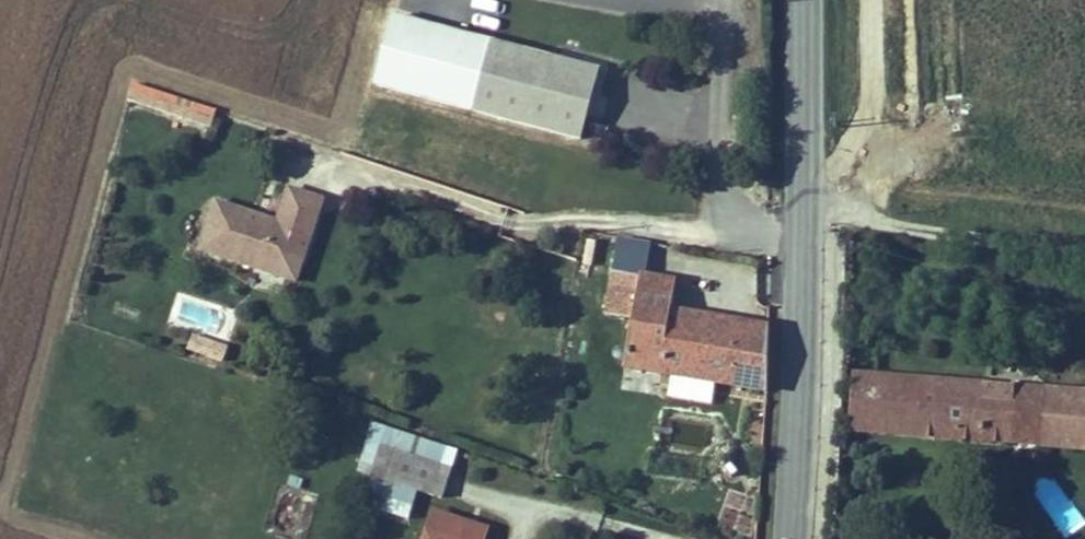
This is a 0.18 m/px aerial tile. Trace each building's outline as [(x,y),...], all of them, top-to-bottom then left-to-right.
[(581,139),(599,70),(393,16),(375,85),(581,139)] [(182,118),(187,101),(160,92),(156,109),(182,118)] [(304,255),(323,199),(289,188),(278,222),(265,218),(263,222),(257,220),(259,216),(216,202),(201,249),(280,276),(289,250),(304,255)] [(618,239),(613,272),(645,277),(651,245),(618,239)] [(296,281),(304,255),(289,250),(280,276),(296,281)] [(730,385),(741,323),(671,311),(676,282),(645,277),(613,272),(606,314),(633,319),(624,367),(730,385)] [(767,391),(769,327),(741,323),(730,385),(767,391)] [(211,352),(214,344),(214,343),(196,337),(192,346),(211,352)] [(223,356),(226,348),(214,344),(211,352),(223,356)] [(853,375),(848,429),(1084,449),(1084,394),(853,375)] [(456,450),(372,422),(366,442),(430,464),(449,470),(456,450)] [(449,470),(430,464),(366,442),(358,471),(373,476),(418,490),(441,498),(450,470),(449,470)] [(409,519),(418,490),(373,476),(363,504),(409,519)] [(299,488),(301,480),(291,477),(289,485),(299,488)] [(467,523),(434,512),(425,538),(461,538),(467,523)] [(486,530),(467,523),(461,538),(483,538),(486,530)]
